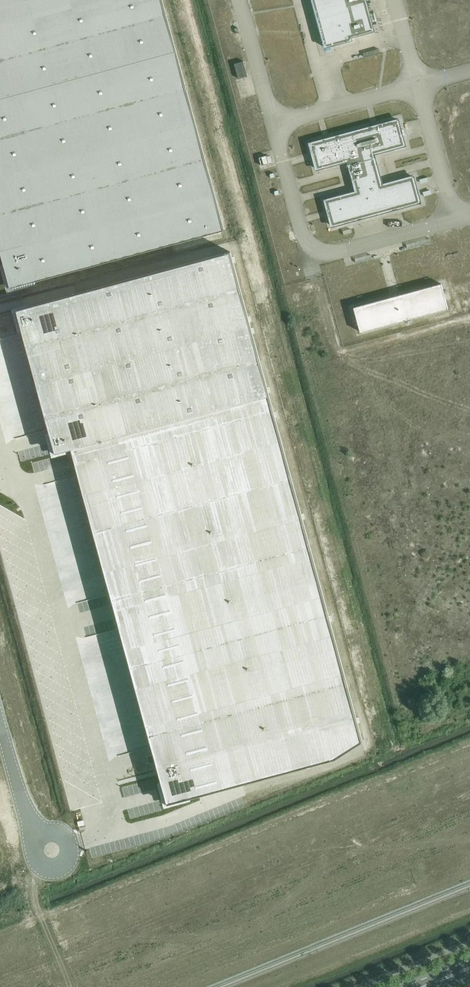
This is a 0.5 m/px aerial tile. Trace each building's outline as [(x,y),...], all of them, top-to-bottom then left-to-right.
[(5,266),(4,266),(10,287),(33,281),(224,229),(162,0),(0,0),(0,246),(5,266)] [(367,0),(312,0),(324,48),(353,40),(352,37),(375,31),(367,0)] [(239,78),(248,75),(243,60),(234,62),(239,78)] [(383,183),(375,154),(407,146),(399,117),(308,142),(316,170),(347,162),(355,190),(323,199),(331,227),(421,202),(414,175),(383,183)] [(259,157),(262,165),(269,163),(269,162),(272,161),(270,155),(267,156),(267,155),(259,157)] [(229,248),(14,306),(17,316),(19,315),(52,439),(51,440),(53,449),(71,445),(161,779),(160,779),(165,800),(334,754),(361,737),(229,248)] [(441,284),(354,307),(361,332),(448,308),(441,284)]
